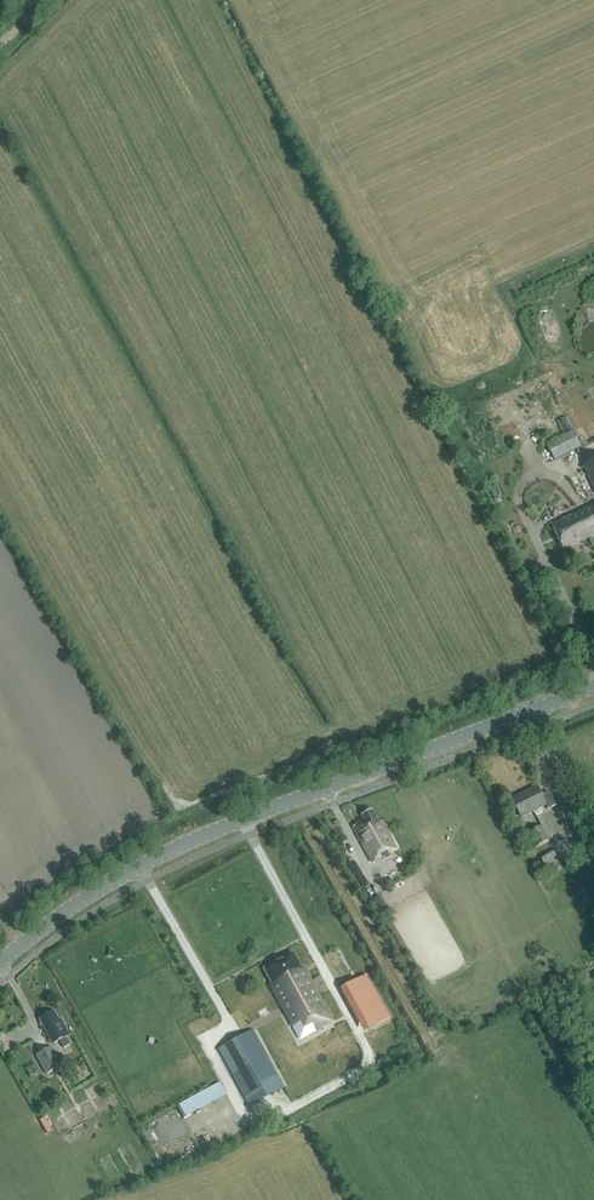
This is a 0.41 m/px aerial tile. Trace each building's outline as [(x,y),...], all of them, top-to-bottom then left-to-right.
[(581,447),(573,431),(547,443),(555,460),(581,447)] [(584,468),(593,488),(593,463),(584,468)] [(564,550),(577,544),(577,543),(593,535),(593,506),(565,520),(564,519),(551,525),(559,541),(559,543),(561,547),(563,548),(564,550)] [(536,787),(512,800),(521,818),(534,811),(536,815),(542,812),(540,808),(545,806),(547,810),(556,805),(549,792),(541,796),(536,787)] [(353,827),(372,864),(397,850),(382,822),(379,823),(372,810),(362,816),(365,821),(353,827)] [(542,827),(529,833),(536,847),(549,841),(542,827)] [(516,834),(519,839),(527,835),(524,830),(516,834)] [(581,838),(589,851),(593,849),(593,848),(587,835),(581,838)] [(556,856),(552,850),(540,857),(544,864),(556,856)] [(571,855),(568,850),(543,865),(546,870),(571,855)] [(389,910),(380,896),(372,901),(381,915),(389,910)] [(296,1026),(299,1031),(313,1024),(318,1021),(322,1028),(321,1028),(322,1028),(323,1028),(322,1026),(333,1020),(319,995),(318,995),(319,995),(316,997),(312,990),(315,989),(315,988),(304,968),(301,969),(293,955),(265,970),(274,984),(270,986),(282,1007),(285,1005),(289,1012),(286,1013),(285,1013),(286,1015),(287,1015),(286,1014),(289,1012),(296,1026)] [(54,1014),(41,1020),(53,1045),(59,1042),(64,1050),(70,1046),(66,1038),(70,1036),(62,1020),(59,1022),(54,1014)] [(248,1034),(254,1031),(253,1030),(219,1049),(219,1050),(224,1047),(235,1068),(230,1071),(250,1107),(284,1088),(269,1059),(263,1062),(248,1034)] [(52,1048),(37,1056),(47,1075),(62,1067),(52,1048)]
